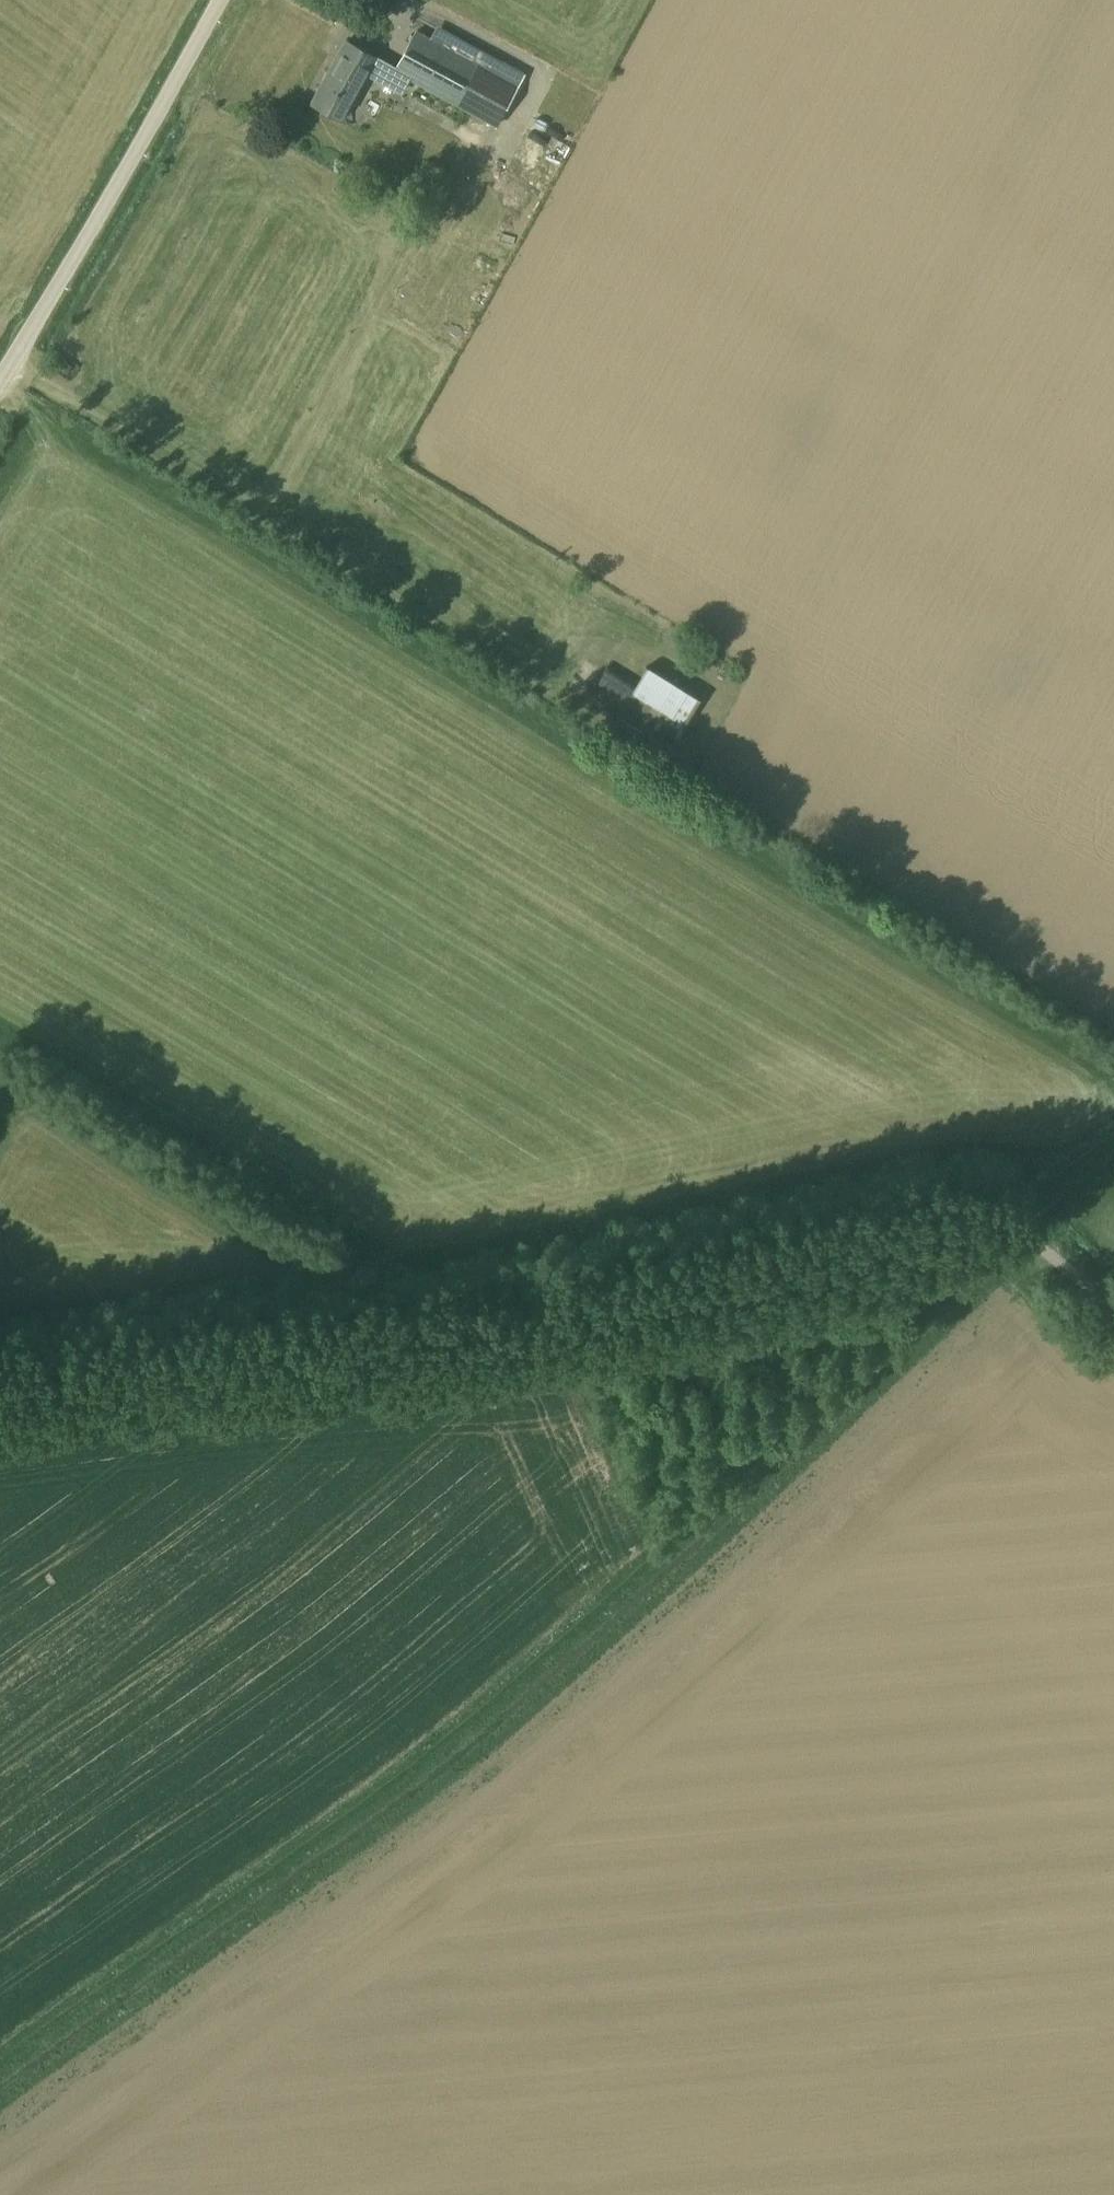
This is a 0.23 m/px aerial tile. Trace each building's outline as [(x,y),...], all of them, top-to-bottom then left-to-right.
[(334,70),(331,68),(312,101),(343,119),(368,75),(402,94),(411,78),(453,102),(454,99),(498,123),(526,72),(482,48),(473,63),(416,32),(397,66),(378,56),(377,58),(349,42),(334,70)] [(62,370),(68,373),(73,366),(67,363),(62,370)] [(647,666),(639,680),(610,663),(592,693),(675,743),(700,699),(647,666)]
